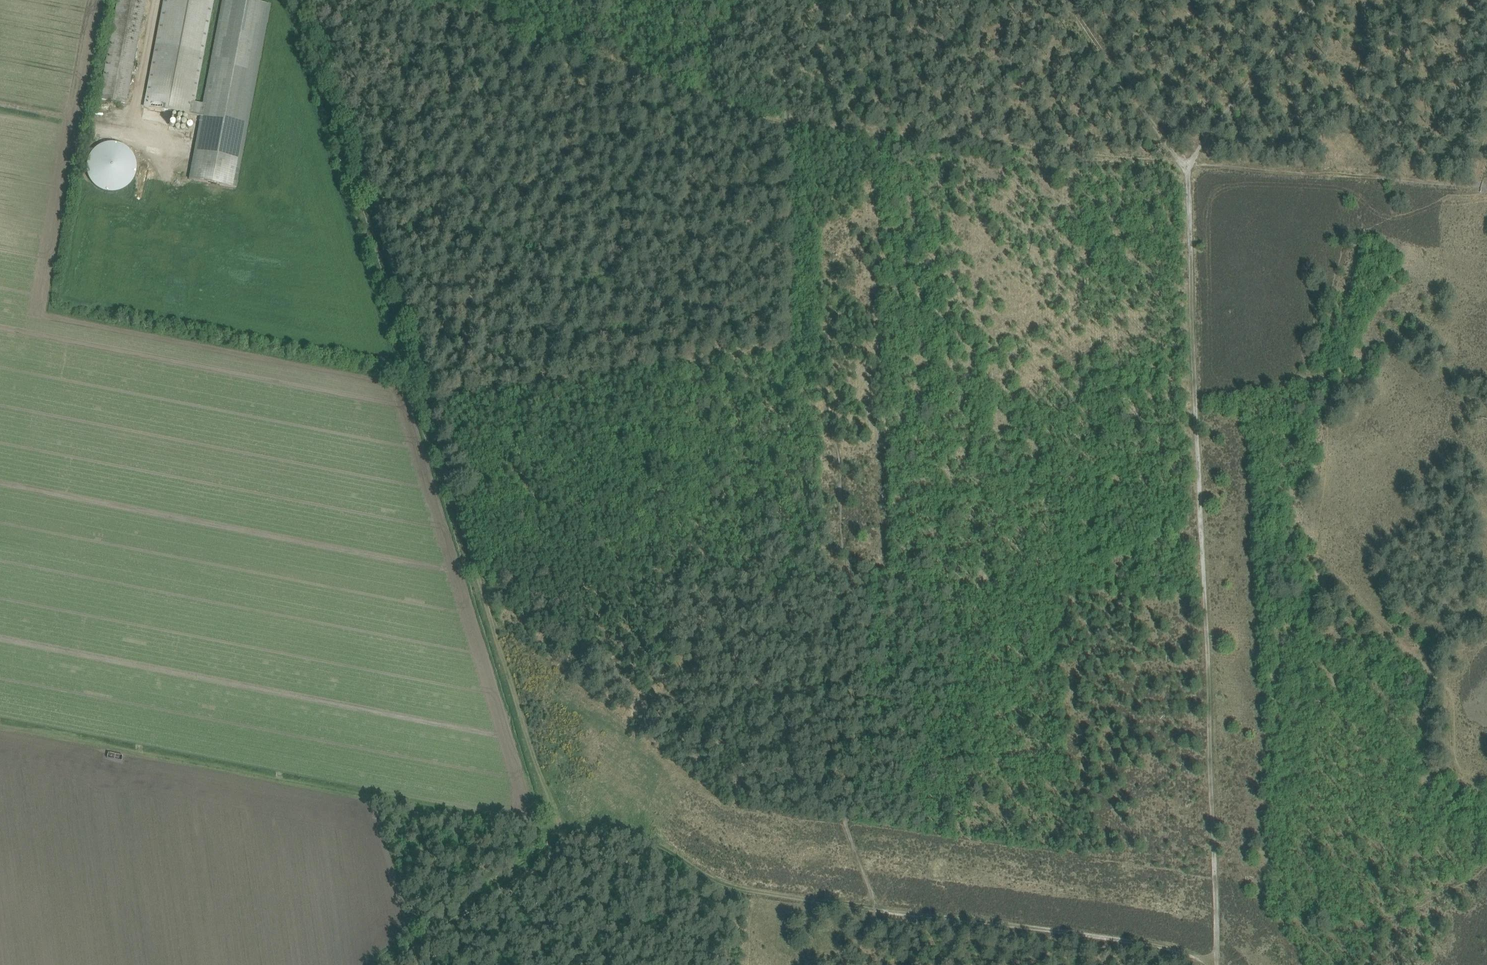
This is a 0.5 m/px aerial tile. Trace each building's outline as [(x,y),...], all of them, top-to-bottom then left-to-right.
[(100,98),(126,103),(145,0),(118,0),(100,98)] [(197,138),(244,147),(271,4),(247,0),(222,0),(203,104),(196,102),(215,0),(164,0),(144,107),(193,116),(193,114),(201,116),(197,138)] [(237,187),(244,147),(197,138),(189,178),(237,187)] [(86,185),(129,192),(135,148),(92,142),(86,185)]
